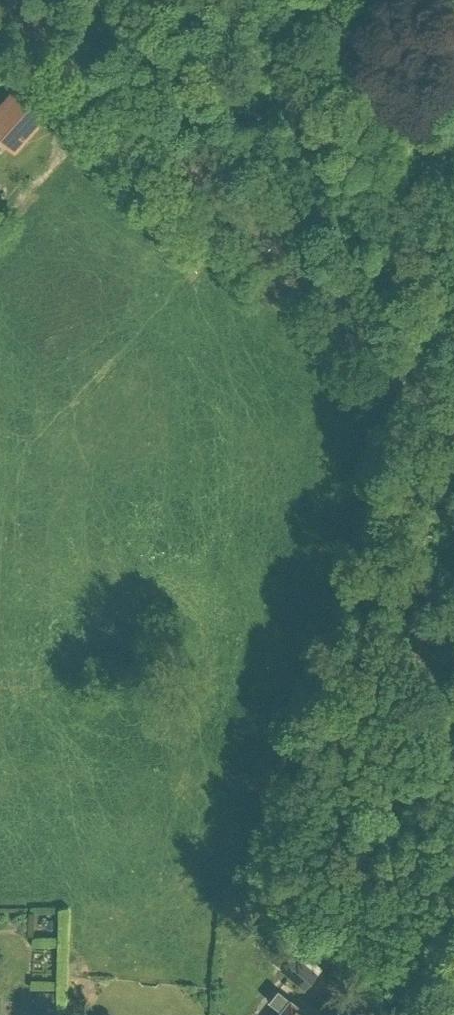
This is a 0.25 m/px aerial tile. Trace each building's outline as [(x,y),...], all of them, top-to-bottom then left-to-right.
[(12,147),(40,116),(37,113),(37,110),(33,106),(29,106),(24,101),(23,98),(20,95),(16,95),(13,92),(0,106),(0,136),(12,147)] [(300,991),(312,977),(287,957),(275,972),(300,991)] [(310,1014),(309,1014),(278,989),(268,1001),(281,1010),(277,1014),(311,1014),(310,1014)] [(33,1014),(55,1014),(55,1005),(33,1005),(33,1014)]
